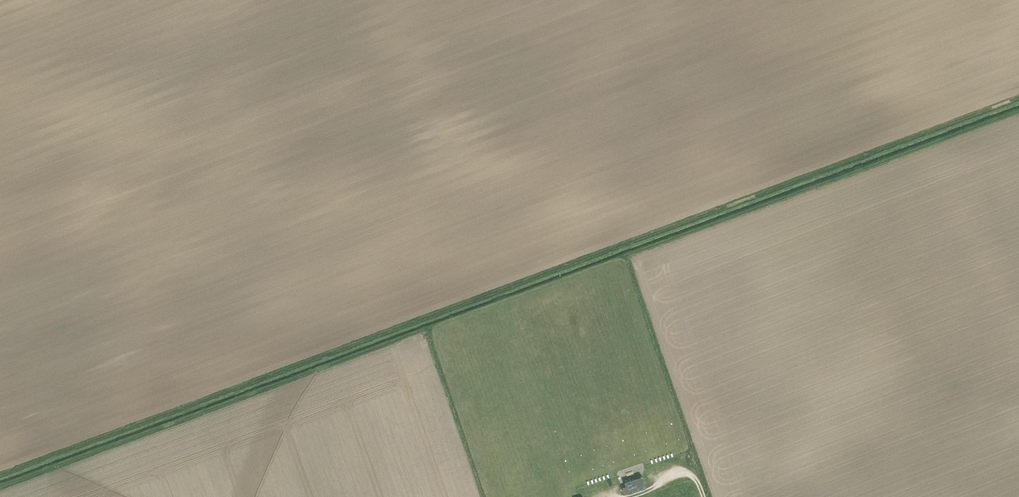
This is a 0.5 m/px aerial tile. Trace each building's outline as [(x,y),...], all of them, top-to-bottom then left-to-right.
[(643,476),(625,482),(627,486),(629,493),(647,487),(643,476)]
